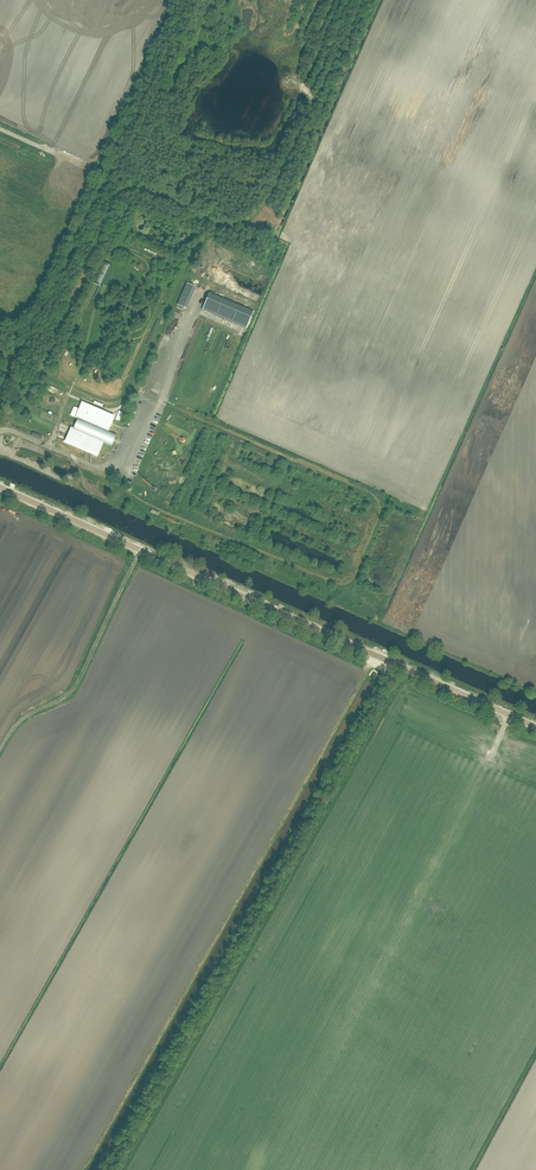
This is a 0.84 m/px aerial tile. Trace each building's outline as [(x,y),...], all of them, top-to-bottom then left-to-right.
[(112,266),(103,262),(93,283),(102,288),(112,266)] [(186,309),(195,287),(188,284),(187,283),(177,305),(179,306),(186,309)] [(209,293),(202,310),(246,329),(253,312),(209,293)] [(108,430),(113,420),(106,417),(80,405),(75,418),(77,419),(76,423),(73,428),(71,427),(65,439),(98,454),(103,443),(109,445),(111,439),(114,433),(108,430)]
